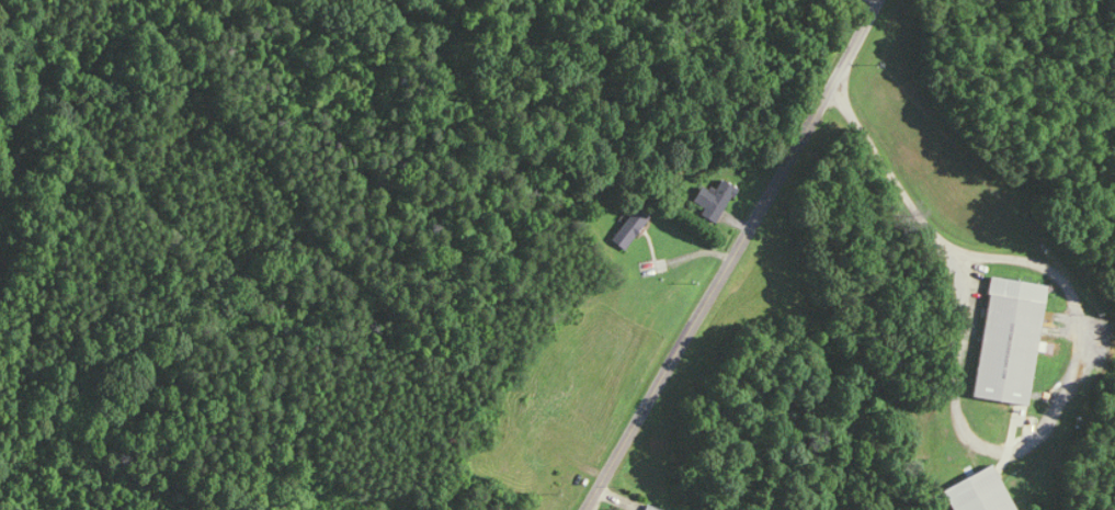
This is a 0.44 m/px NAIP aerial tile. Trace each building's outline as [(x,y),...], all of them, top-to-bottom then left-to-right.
[(703,184),(695,202),(704,207),(701,215),(721,224),(739,186),(722,179),(717,190),(703,184)] [(630,249),(649,215),(636,208),(618,242),(630,249)] [(1030,405),(1049,285),(993,277),(975,397),(1030,405)]
